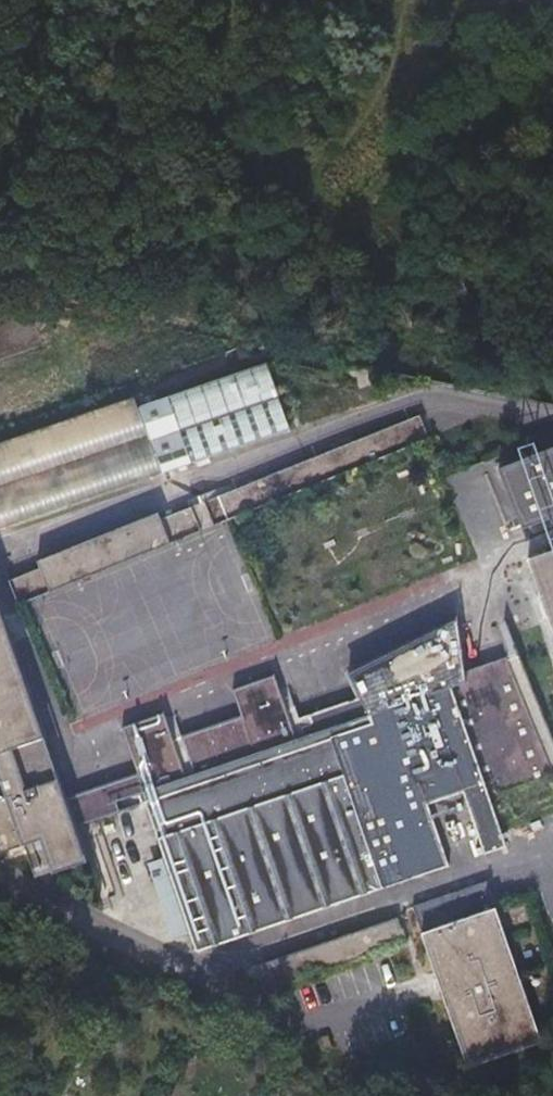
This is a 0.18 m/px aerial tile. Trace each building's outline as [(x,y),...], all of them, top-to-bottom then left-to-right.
[(278,431),(257,371),(130,416),(126,406),(0,447),(0,532),(278,431)] [(408,414),(358,436),(368,460),(417,439),(408,414)] [(358,436),(150,523),(147,516),(27,566),(29,574),(0,585),(0,590),(9,610),(368,460),(358,436)] [(487,467),(512,528),(552,511),(552,456),(547,443),(487,467)] [(518,557),(552,655),(552,544),(518,557)] [(283,724),(266,677),(224,692),(233,718),(166,743),(156,716),(114,732),(130,777),(136,797),(157,862),(143,868),(169,942),(185,936),(191,956),(443,866),(419,797),(454,785),(478,854),(501,846),(495,829),(552,809),(552,756),(514,661),(458,680),(449,619),(340,675),(352,699),(283,724)] [(58,804),(0,642),(0,858),(35,845),(47,879),(80,867),(68,833),(58,804)] [(136,797),(130,777),(58,804),(68,833),(113,814),(110,806),(136,797)] [(481,880),(407,907),(465,1067),(539,1041),(481,880)] [(401,943),(393,918),(258,966),(267,991),(401,943)] [(316,1042),(319,1053),(329,1049),(325,1039),(316,1042)]
